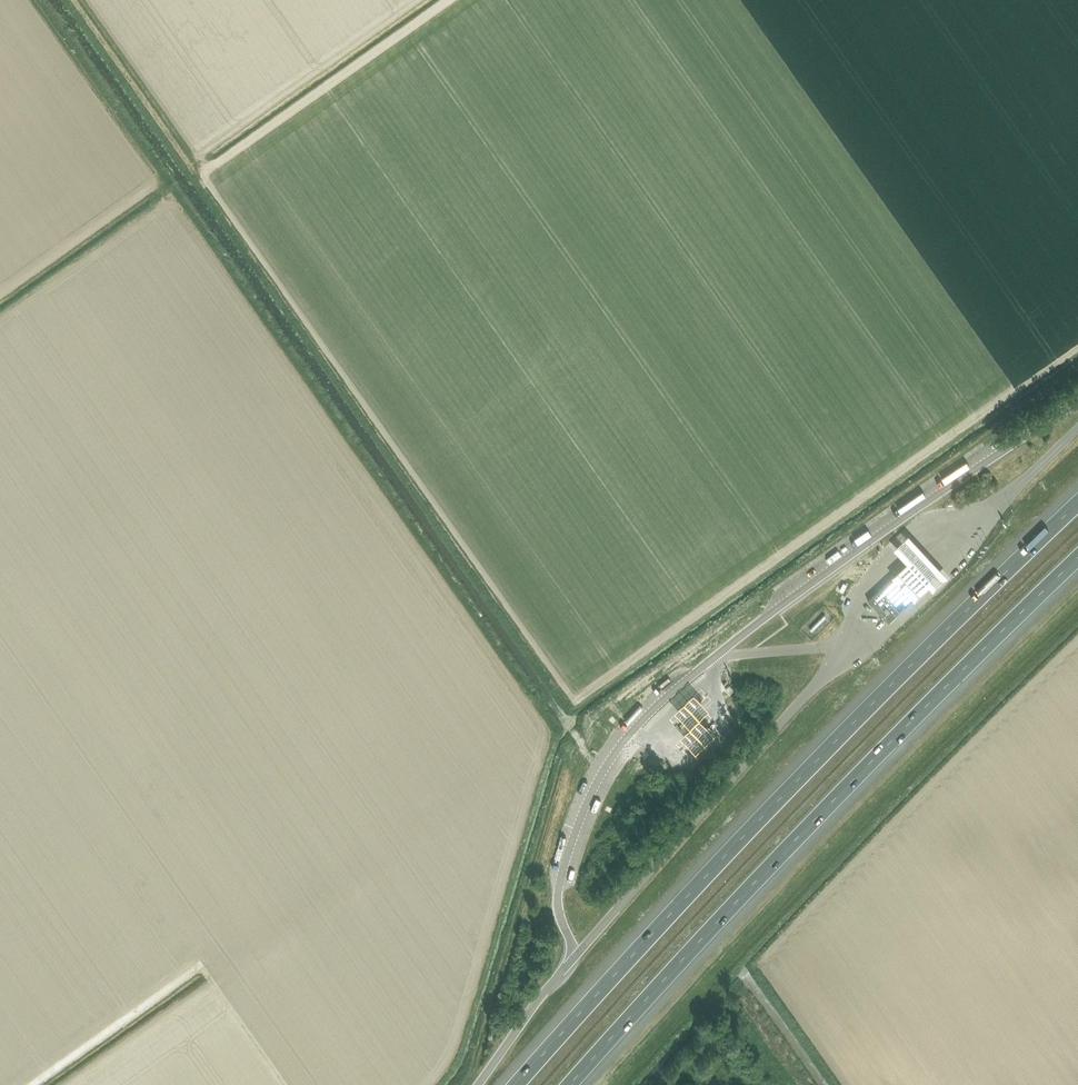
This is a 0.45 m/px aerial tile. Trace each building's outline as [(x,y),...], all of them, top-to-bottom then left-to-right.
[(934,479),(921,487),(925,493),(938,485),(934,479)] [(907,564),(892,577),(913,599),(915,600),(929,587),(932,591),(946,578),(946,576),(909,538),(906,538),(894,549),(894,551),(907,564)] [(824,563),(850,546),(846,540),(820,557),(824,563)] [(913,599),(892,577),(867,600),(888,622),(913,599)] [(672,713),(688,729),(707,711),(691,695),(672,713)] [(678,739),(694,755),(713,736),(697,720),(678,739)]
